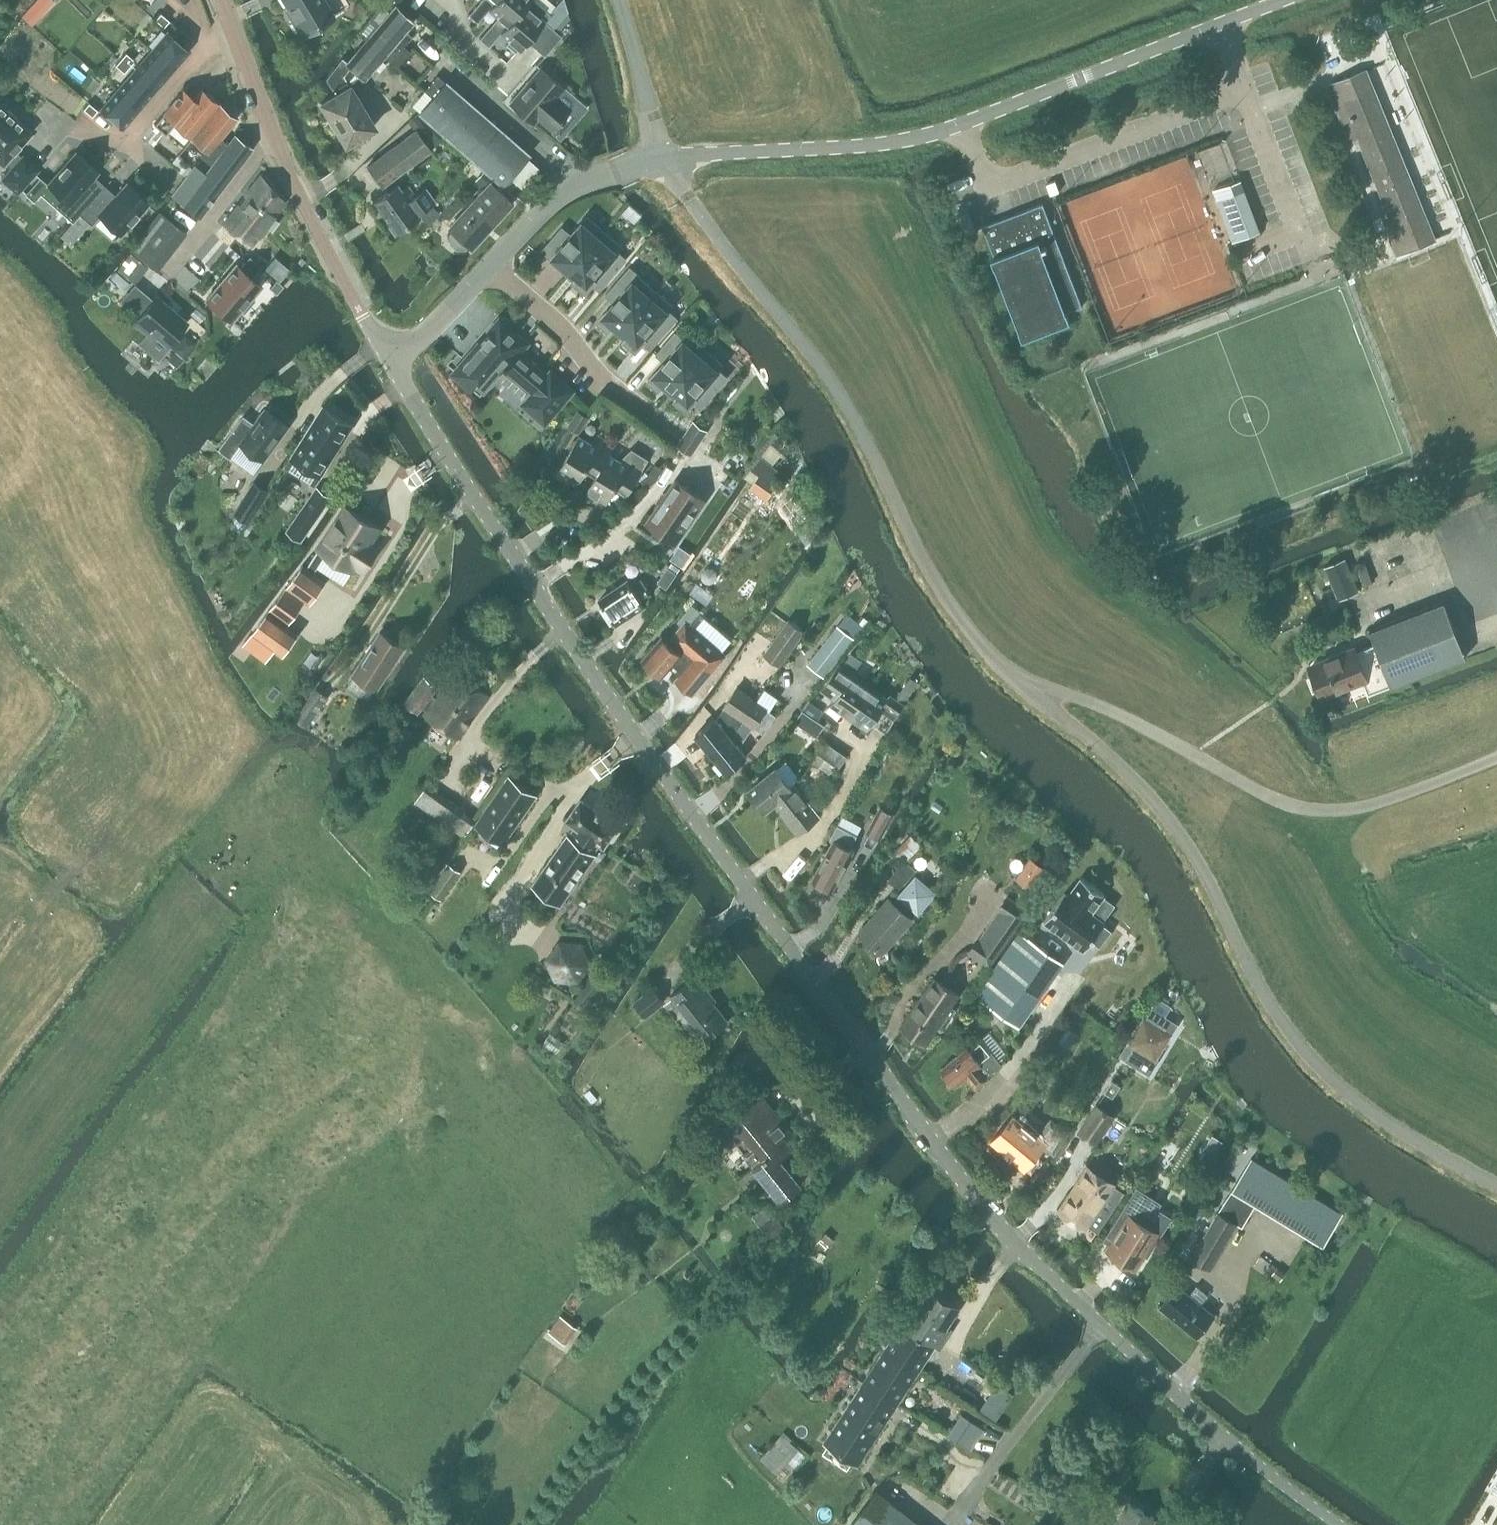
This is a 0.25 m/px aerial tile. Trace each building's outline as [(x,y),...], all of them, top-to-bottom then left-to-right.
[(10,7),(18,14),(25,6),(28,3),(24,0),(16,0),(10,7)] [(18,14),(31,26),(55,0),(37,0),(28,9),(25,6),(18,14)] [(147,7),(151,11),(162,0),(153,0),(147,7)] [(301,35),(335,15),(326,0),(284,0),(289,9),(291,9),(295,16),(294,17),(293,21),(301,35)] [(489,8),(496,0),(480,0),(468,14),(477,22),(489,8)] [(500,32),(528,0),(496,0),(489,8),(498,16),(479,38),(488,46),(500,32)] [(535,48),(553,28),(544,20),(550,13),(535,0),(528,0),(500,32),(509,40),(506,44),(516,53),(527,40),(535,48)] [(413,19),(397,5),(367,40),(397,66),(410,51),(404,45),(410,37),(403,30),(413,19)] [(161,12),(155,18),(164,26),(169,20),(161,12)] [(553,28),(535,48),(544,55),(562,35),(553,28)] [(168,32),(151,51),(171,69),(188,49),(168,32)] [(383,54),(367,40),(349,60),(348,61),(342,56),(327,77),(336,92),(321,101),(328,114),(328,118),(332,124),(335,125),(346,143),(374,125),(343,75),(350,66),(364,77),(383,54)] [(151,51),(135,70),(155,88),(171,69),(151,51)] [(126,52),(121,58),(130,65),(135,59),(126,52)] [(121,58),(116,64),(124,72),(130,65),(121,58)] [(564,85),(541,65),(509,102),(533,122),(537,118),(551,130),(571,106),(557,94),(564,85)] [(1328,84),(1352,141),(1360,137),(1400,235),(1391,239),(1397,253),(1434,238),(1365,69),(1328,84)] [(135,70),(119,89),(139,106),(155,88),(135,70)] [(445,81),(438,75),(433,80),(440,86),(445,81)] [(502,185),(510,176),(527,157),(530,153),(445,80),(445,81),(440,86),(436,91),(432,96),(418,112),(502,185)] [(440,86),(433,80),(429,85),(436,91),(440,86)] [(436,91),(429,85),(424,90),(432,96),(436,91)] [(175,124),(191,137),(220,104),(201,88),(193,98),(183,89),(154,124),(167,134),(175,124)] [(119,89),(102,108),(122,126),(139,106),(119,89)] [(89,102),(84,108),(92,115),(98,109),(89,102)] [(0,103),(0,160),(4,164),(5,162),(11,168),(2,178),(18,192),(39,168),(23,154),(22,155),(16,149),(32,131),(0,103)] [(220,104),(191,137),(206,149),(202,154),(209,160),(224,143),(218,138),(236,117),(232,114),(234,112),(225,105),(223,106),(220,104)] [(417,117),(411,122),(418,132),(425,127),(417,117)] [(430,149),(416,129),(368,166),(382,185),(430,149)] [(431,129),(422,136),(431,148),(440,141),(431,129)] [(235,134),(205,173),(195,164),(172,194),(200,216),(253,148),(235,134)] [(98,171),(76,150),(47,182),(40,175),(26,192),(34,200),(41,193),(73,221),(105,184),(94,175),(98,171)] [(178,154),(171,162),(186,174),(192,166),(178,154)] [(527,157),(510,176),(521,186),(539,167),(527,157)] [(483,172),(476,180),(483,186),(490,179),(483,172)] [(285,201),(260,174),(223,223),(251,245),(285,201)] [(149,201),(126,181),(115,193),(105,184),(80,213),(92,223),(100,214),(121,234),(149,201)] [(489,222),(491,224),(512,201),(491,182),(450,227),(471,246),(485,230),(483,228),(489,222)] [(396,184),(373,201),(395,232),(419,215),(417,213),(434,201),(425,188),(415,195),(408,186),(401,191),(396,184)] [(1260,230),(1245,189),(1225,196),(1237,227),(1243,225),(1247,236),(1260,230)] [(983,225),(995,256),(992,257),(995,266),(996,265),(1020,329),(1019,329),(1023,338),(1071,320),(1067,311),(1083,305),(1044,202),(983,225)] [(163,212),(134,251),(158,269),(187,230),(163,212)] [(543,250),(546,253),(563,267),(564,265),(571,271),(605,231),(588,216),(572,235),(563,227),(560,231),(560,230),(558,232),(559,232),(551,240),(550,241),(550,242),(543,250)] [(67,228),(61,235),(70,243),(76,235),(67,228)] [(576,279),(586,287),(591,281),(600,289),(627,258),(618,250),(622,246),(605,231),(571,271),(578,277),(576,279)] [(148,267),(132,254),(119,270),(135,283),(148,267)] [(261,284),(236,264),(207,299),(231,319),(241,308),(244,311),(255,299),(251,296),(261,284)] [(606,294),(615,302),(599,321),(609,331),(615,324),(621,330),(655,290),(639,276),(640,275),(630,266),(606,294)] [(270,287),(277,293),(283,286),(276,280),(270,287)] [(642,340),(651,348),(677,317),(668,309),(672,305),(655,290),(621,330),(628,336),(627,338),(636,346),(642,340)] [(134,321),(148,332),(151,329),(167,344),(187,321),(156,295),(134,321)] [(525,342),(502,322),(501,321),(491,332),(482,342),(483,342),(457,372),(482,392),(503,368),(506,370),(507,370),(534,393),(526,402),(546,419),(571,390),(551,373),(550,375),(519,349),(525,342)] [(660,390),(665,383),(671,389),(706,349),(689,334),(685,339),(676,331),(657,353),(666,361),(649,381),(660,390)] [(188,336),(176,350),(184,357),(196,344),(188,336)] [(687,405),(692,400),(701,407),(728,376),(719,368),(723,364),(706,349),(671,389),(679,395),(677,397),(687,405)] [(175,351),(170,357),(178,363),(182,358),(175,351)] [(600,400),(598,404),(600,409),(605,410),(609,408),(611,404),(609,399),(604,398),(600,400)] [(290,459),(319,477),(320,475),(321,475),(353,424),(323,405),(290,459)] [(255,424),(245,416),(220,450),(231,458),(232,456),(254,472),(263,459),(264,460),(289,425),(266,408),(255,424)] [(579,410),(570,423),(580,430),(589,417),(579,410)] [(678,445),(691,453),(707,430),(693,421),(678,445)] [(773,431),(739,474),(745,479),(752,470),(760,476),(751,488),(768,499),(777,486),(774,483),(782,472),(772,465),(782,451),(772,444),(779,435),(773,431)] [(589,464),(599,470),(615,446),(597,435),(592,442),(580,435),(558,471),(578,483),(589,464)] [(615,446),(599,470),(588,489),(607,501),(618,482),(630,489),(648,459),(618,440),(615,446)] [(650,472),(641,478),(647,486),(656,479),(664,468),(655,463),(650,472)] [(705,499),(677,479),(651,517),(680,536),(705,499)] [(254,481),(235,511),(250,521),(269,491),(254,481)] [(288,529),(302,538),(331,496),(317,486),(288,529)] [(316,552),(328,560),(331,555),(353,569),(356,564),(364,569),(378,548),(370,542),(380,527),(346,505),(316,552)] [(809,522),(798,529),(807,542),(818,535),(809,522)] [(1345,557),(1325,566),(1334,588),(1347,595),(1359,590),(1345,557)] [(329,582),(305,564),(252,634),(284,658),(301,635),(290,626),(308,602),(312,605),(329,582)] [(668,567),(659,581),(667,587),(677,573),(668,567)] [(709,567),(705,569),(702,572),(702,576),(703,580),(706,582),(710,583),(714,582),(717,579),(718,575),(716,571),(713,568),(709,567)] [(644,604),(641,599),(652,592),(641,576),(631,583),(629,579),(600,598),(616,623),(644,604)] [(1375,643),(1357,650),(1368,679),(1364,680),(1369,692),(1391,683),(1392,685),(1466,656),(1444,600),(1370,629),(1375,643)] [(662,635),(643,658),(645,660),(645,663),(650,668),(656,667),(663,674),(674,661),(683,669),(676,678),(693,693),(726,654),(723,651),(733,639),(700,611),(700,610),(693,604),(679,620),(683,623),(668,640),(662,635)] [(765,652),(780,663),(804,630),(789,619),(765,652)] [(838,625),(808,663),(824,675),(854,638),(838,625)] [(380,632),(353,673),(377,688),(404,647),(380,632)] [(1368,679),(1357,650),(1355,646),(1336,653),(1338,656),(1310,667),(1322,697),(1339,690),(1343,693),(1351,690),(1352,686),(1364,680),(1368,679)] [(831,703),(850,716),(871,685),(853,673),(863,659),(852,652),(829,684),(839,691),(831,703)] [(427,709),(424,713),(458,738),(489,694),(456,670),(437,698),(432,694),(437,687),(423,677),(406,700),(420,710),(423,706),(427,709)] [(871,685),(850,716),(868,729),(886,703),(898,711),(904,703),(915,686),(908,681),(897,698),(891,694),(888,697),(871,685)] [(295,719),(306,727),(331,691),(320,683),(295,719)] [(696,734),(711,752),(732,735),(732,736),(744,719),(743,718),(756,700),(737,687),(725,705),(725,706),(717,718),(717,717),(696,734)] [(934,687),(928,691),(932,696),(937,692),(934,687)] [(743,718),(744,719),(732,736),(732,735),(711,752),(726,771),(747,754),(739,744),(752,724),(754,725),(766,707),(756,700),(743,718)] [(811,703),(805,711),(817,719),(822,711),(811,703)] [(817,719),(805,711),(803,710),(795,721),(816,736),(824,725),(817,719)] [(818,763),(823,756),(839,766),(846,755),(825,741),(812,759),(818,763)] [(765,809),(775,801),(792,787),(792,786),(777,768),(749,790),(765,809)] [(535,794),(510,776),(477,824),(502,841),(535,794)] [(477,819),(428,784),(416,802),(465,836),(477,819)] [(792,787),(775,801),(799,831),(819,815),(794,785),(792,786),(792,787)] [(619,825),(581,798),(567,819),(581,829),(574,839),(570,836),(535,885),(563,904),(597,855),(592,851),(598,842),(604,845),(619,825)] [(881,806),(868,830),(880,836),(893,812),(881,806)] [(817,884),(824,887),(828,886),(832,888),(853,849),(849,847),(857,834),(837,823),(829,838),(833,840),(812,878),(816,880),(817,884)] [(1032,859),(1018,879),(1034,890),(1048,870),(1032,859)] [(906,860),(888,878),(899,888),(916,870),(906,860)] [(429,892),(439,899),(457,873),(448,865),(429,892)] [(889,897),(859,932),(883,952),(912,918),(911,916),(917,909),(919,910),(935,892),(916,876),(900,894),(902,896),(895,903),(889,897)] [(1065,892),(1044,920),(1084,950),(1092,939),(1100,944),(1111,930),(1103,924),(1105,921),(1103,920),(1092,912),(1103,897),(1105,894),(1082,876),(1068,894),(1065,892)] [(1009,896),(971,951),(990,964),(1028,909),(1009,896)] [(1021,932),(977,995),(1020,1025),(1064,962),(1021,932)] [(556,939),(543,959),(553,981),(577,982),(591,963),(580,941),(556,939)] [(595,972),(574,1003),(586,1011),(607,980),(595,972)] [(705,990),(707,988),(696,974),(671,995),(706,1038),(729,1020),(705,990)] [(903,1026),(925,1042),(939,1023),(938,1023),(959,992),(937,977),(928,991),(903,1026)] [(653,985),(634,1000),(646,1015),(665,1000),(653,985)] [(1135,1046),(1127,1059),(1150,1072),(1158,1059),(1157,1058),(1171,1034),(1165,1030),(1171,1020),(1153,1008),(1146,1018),(1144,1017),(1129,1042),(1135,1046)] [(970,1073),(975,1079),(972,1081),(976,1086),(987,1077),(986,1075),(1002,1062),(982,1038),(969,1048),(968,1046),(941,1068),(955,1085),(970,1073)] [(1120,1085),(1113,1080),(1106,1091),(1113,1095),(1120,1085)] [(589,1090),(585,1093),(593,1103),(597,1099),(589,1090)] [(728,1148),(737,1141),(755,1164),(753,1165),(781,1200),(801,1184),(780,1158),(789,1151),(782,1142),(792,1134),(760,1094),(748,1104),(714,1130),(728,1148)] [(1095,1104),(1078,1131),(1095,1142),(1112,1115),(1095,1104)] [(1014,1113),(992,1139),(1025,1167),(1045,1144),(1052,1150),(1054,1152),(1068,1131),(1066,1129),(1052,1117),(1038,1133),(1014,1113)] [(1213,1135),(1204,1149),(1213,1155),(1222,1141),(1213,1135)] [(1223,1204),(1192,1256),(1211,1268),(1236,1224),(1243,1229),(1256,1205),(1324,1246),(1342,1216),(1251,1160),(1232,1191),(1223,1204)] [(1088,1165),(1059,1209),(1086,1226),(1115,1183),(1088,1165)] [(1131,1198),(1108,1235),(1114,1239),(1109,1249),(1136,1265),(1157,1231),(1161,1233),(1171,1216),(1156,1207),(1153,1211),(1131,1198)] [(788,1228),(775,1211),(759,1224),(772,1240),(788,1228)] [(1277,1267),(1273,1273),(1281,1279),(1285,1273),(1277,1267)] [(1161,1306),(1197,1335),(1214,1313),(1199,1301),(1203,1296),(1195,1290),(1191,1294),(1179,1284),(1161,1306)] [(959,1305),(928,1285),(915,1305),(909,1302),(892,1328),(897,1331),(885,1349),(919,1370),(919,1371),(937,1344),(940,1346),(952,1329),(946,1325),(959,1305)] [(561,1315),(549,1331),(565,1342),(576,1326),(561,1315)] [(885,1349),(865,1381),(898,1402),(897,1402),(899,1403),(919,1371),(919,1370),(918,1371),(885,1349)] [(898,1402),(865,1381),(826,1442),(860,1464),(899,1403),(897,1402),(898,1402)] [(998,1419),(1014,1394),(998,1384),(983,1409),(998,1419)] [(965,1417),(953,1438),(975,1451),(987,1431),(965,1417)] [(783,1435),(761,1459),(773,1469),(794,1444),(783,1435)] [(851,1524),(919,1524),(877,1492),(851,1524)] [(1155,1517),(1128,1501),(1114,1524),(1150,1524),(1155,1517)]
